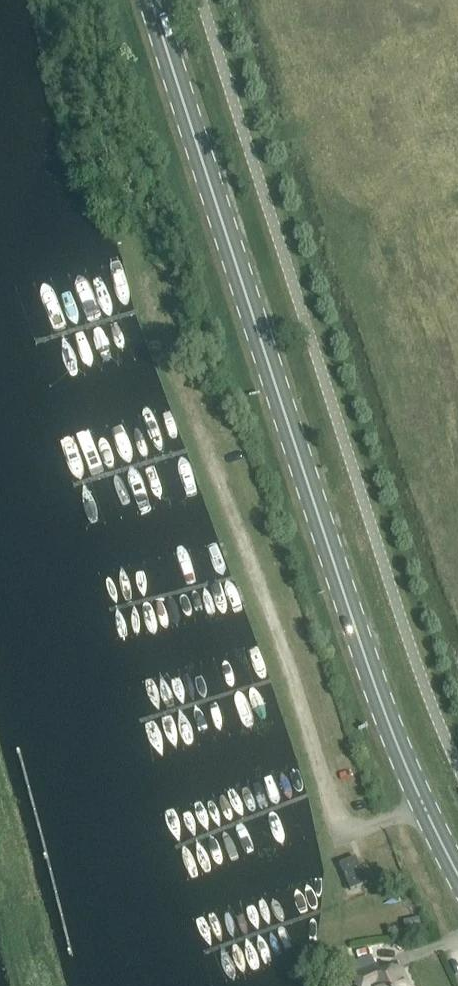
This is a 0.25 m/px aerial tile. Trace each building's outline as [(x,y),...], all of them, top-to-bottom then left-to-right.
[(339,867),(350,893),(367,886),(356,860),(339,867)] [(356,978),(359,985),(404,985),(407,984),(401,969),(382,977),(378,968),(356,978)]
